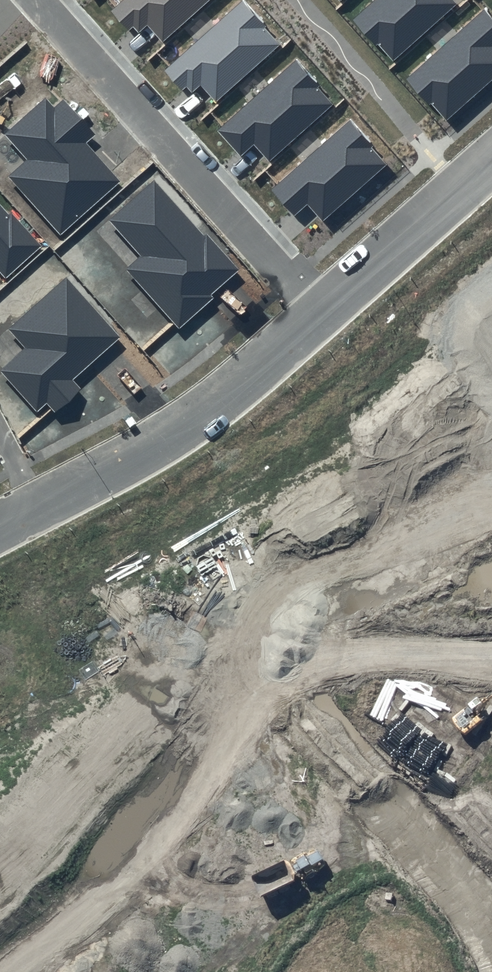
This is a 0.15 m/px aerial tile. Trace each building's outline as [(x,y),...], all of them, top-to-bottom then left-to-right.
[(113,10),(136,35),(148,24),(164,40),(209,0),(125,0),(113,10)] [(355,20),(393,62),(457,4),(453,0),(377,0),(355,20)] [(243,2),(166,71),(188,96),(201,84),(216,101),(281,43),(243,2)] [(485,10),(408,79),(446,121),(491,79),(491,17),(485,10)] [(295,63),(218,132),(241,157),(253,145),(269,162),(333,105),(295,63)] [(44,98),(5,135),(27,160),(7,178),(61,235),(120,182),(86,144),(95,134),(62,100),(53,108),(44,98)] [(350,122),(273,191),(295,216),(308,205),(323,221),(388,164),(350,122)] [(153,180),(108,221),(141,255),(126,269),(178,327),(241,271),(153,180)] [(5,277),(40,247),(0,204),(0,272),(5,277)] [(65,277),(8,329),(25,348),(1,371),(37,412),(47,403),(55,411),(80,388),(72,379),(119,338),(65,277)]
